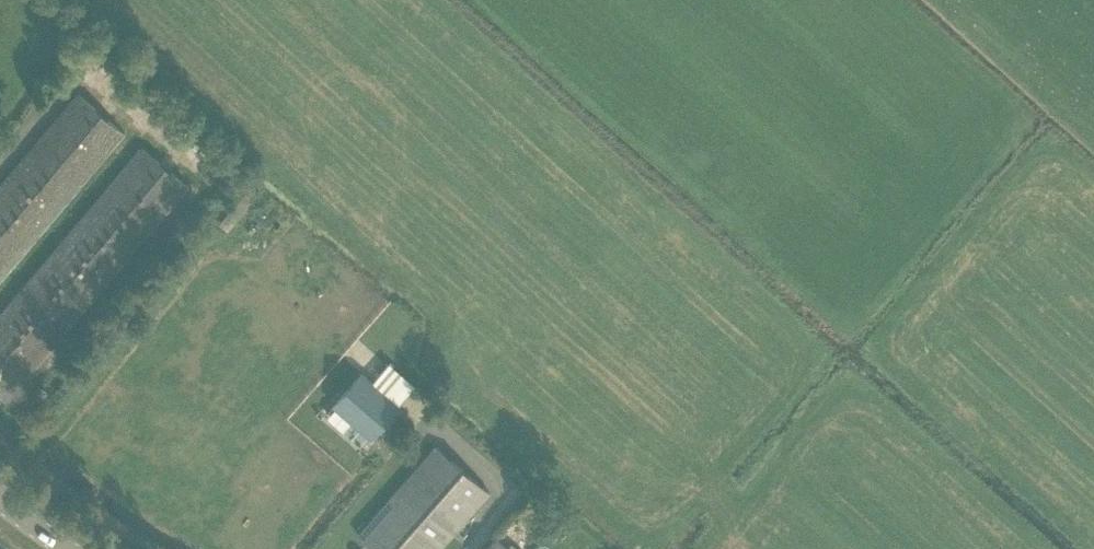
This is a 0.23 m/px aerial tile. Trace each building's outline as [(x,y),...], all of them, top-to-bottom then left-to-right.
[(123,132),(75,92),(0,182),(0,278),(123,132)] [(24,379),(186,186),(138,146),(0,310),(0,360),(24,379)] [(353,356),(363,368),(374,358),(364,346),(353,356)] [(361,372),(332,406),(369,438),(398,404),(361,372)] [(375,548),(438,548),(488,492),(434,445),(357,534),(375,548)] [(495,537),(485,548),(509,548),(495,537)]
